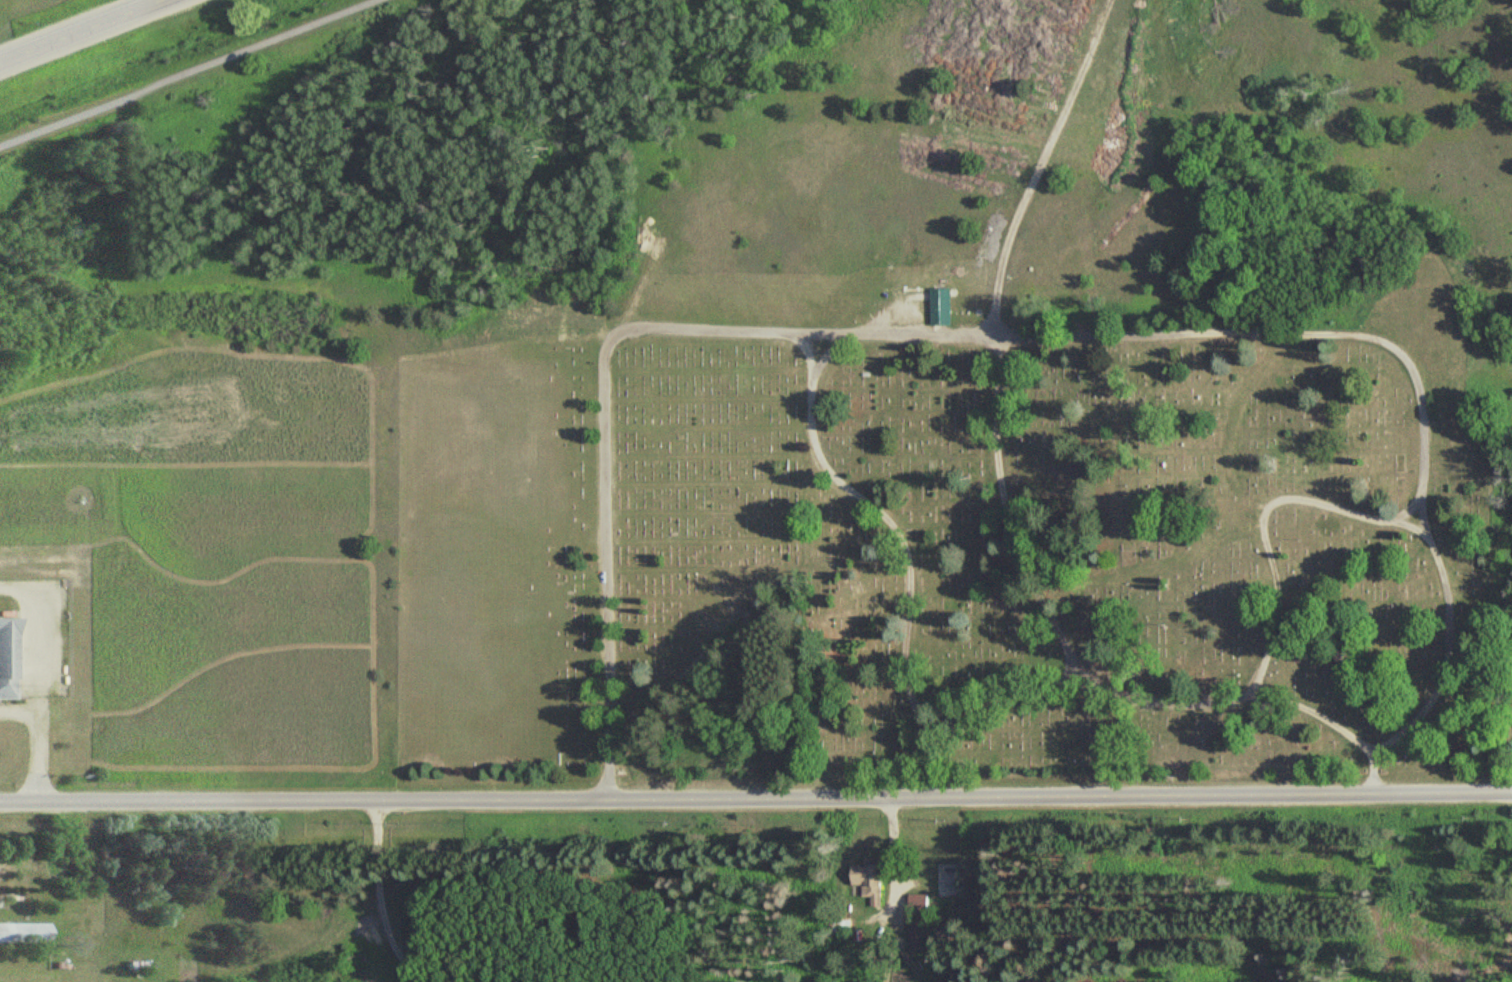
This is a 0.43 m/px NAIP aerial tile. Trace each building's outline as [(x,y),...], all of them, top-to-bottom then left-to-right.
[(951,285),(952,321),(940,322),(933,322),(932,286),(951,285)] [(0,618),(0,699),(16,699),(16,618),(0,618)] [(873,905),(883,905),(883,863),(854,862),(854,885),(864,885),(863,896),(873,896),(873,905)] [(911,912),(930,912),(930,894),(911,894),(911,912)] [(50,939),(50,920),(0,921),(0,940),(50,939)] [(930,920),(911,920),(911,941),(930,941),(930,920)]
